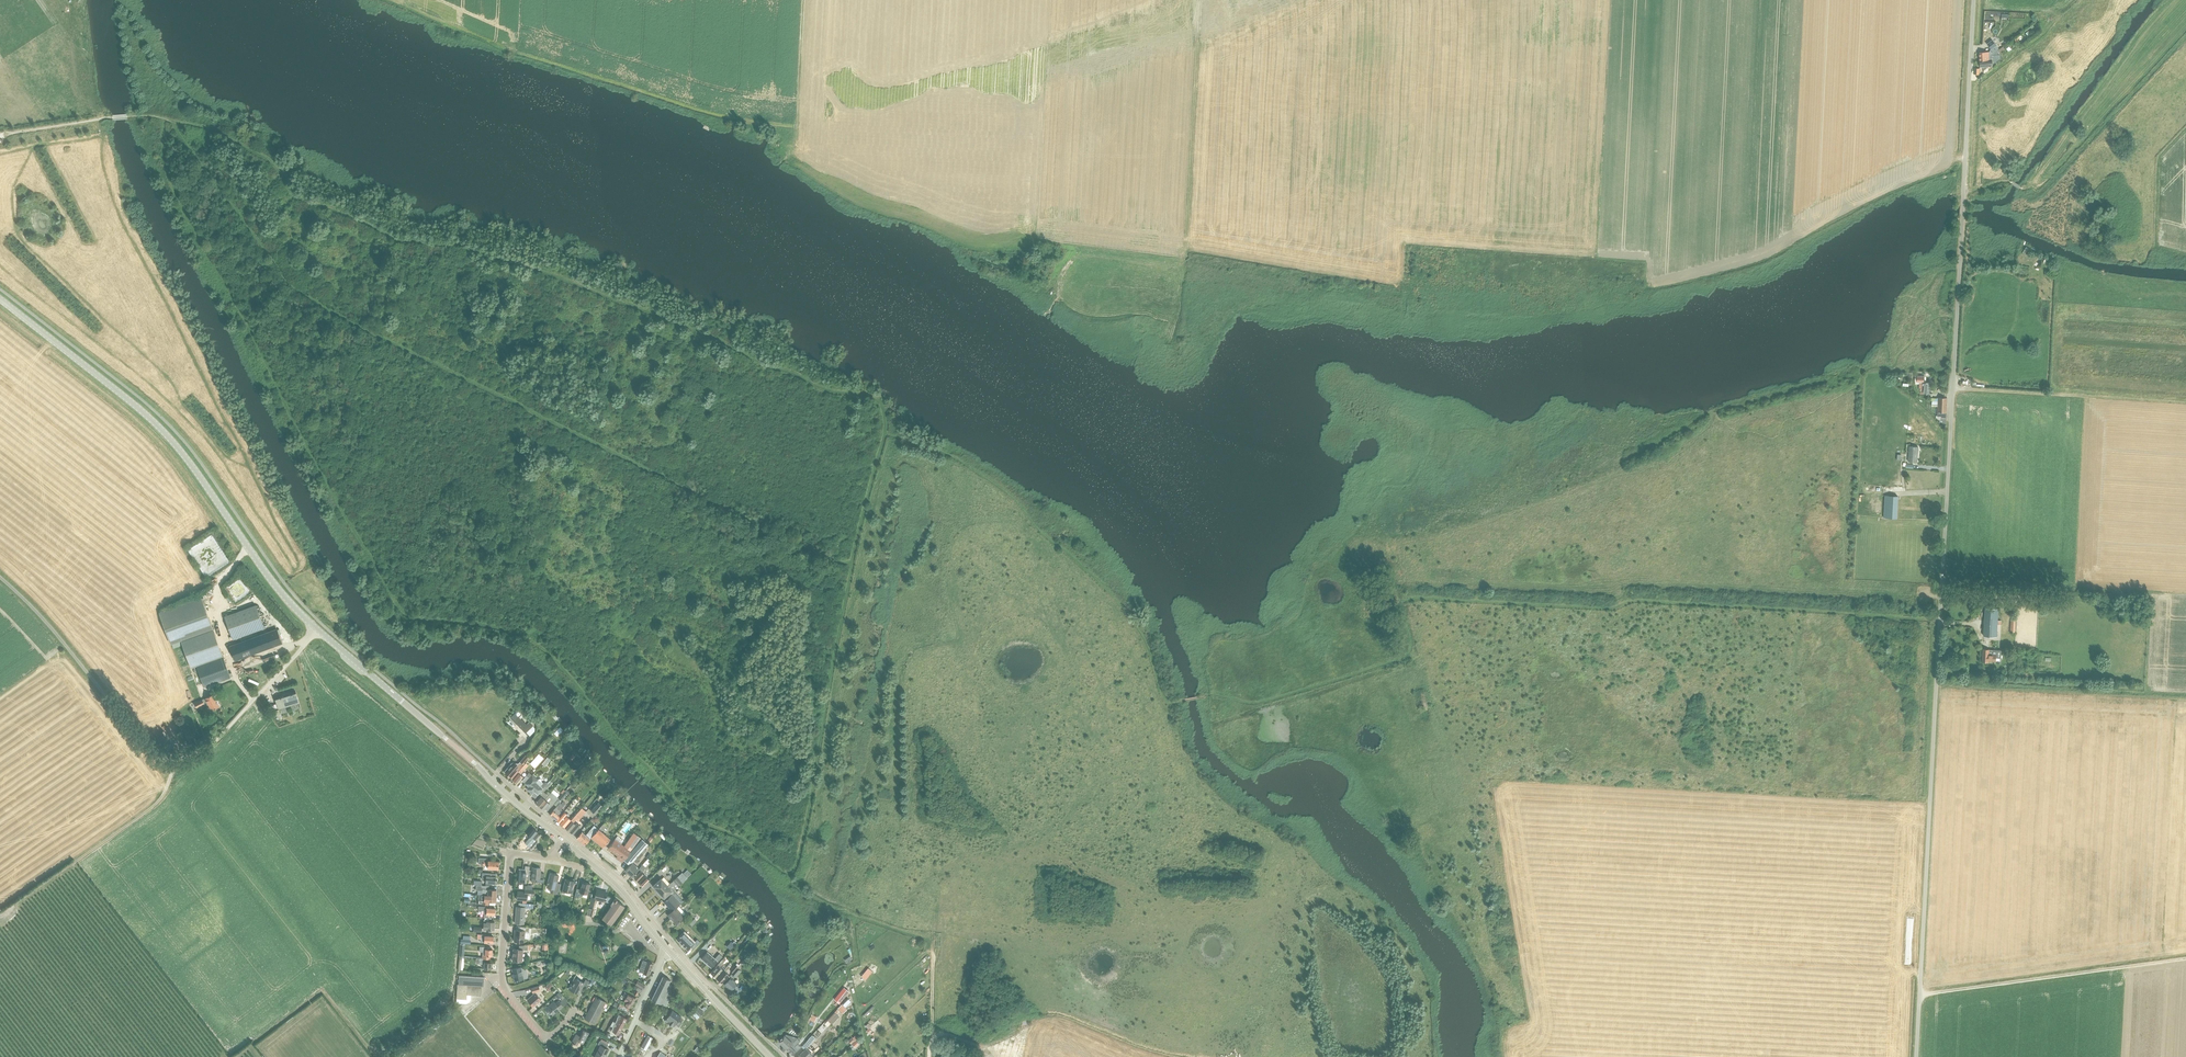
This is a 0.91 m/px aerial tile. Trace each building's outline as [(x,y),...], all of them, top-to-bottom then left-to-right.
[(1979,52),(1979,53),(1979,55),(1980,61),(1990,60),(1990,58),(1990,55),(1998,50),(1999,49),(1996,44),(1992,40),(1987,44),(1991,49),(1990,50),(1989,52),(1979,52)] [(1990,60),(1980,61),(1980,64),(1980,67),(1992,66),(1992,63),(1995,63),(2000,58),(2000,56),(2000,54),(1999,54),(1999,52),(1998,50),(1990,55),(1990,58),(1990,60)] [(1917,376),(1916,382),(1919,382),(1919,388),(1920,388),(1920,393),(1929,394),(1930,382),(1924,382),(1924,376),(1917,376)] [(1947,412),(1947,397),(1938,397),(1938,398),(1938,406),(1937,416),(1947,416),(1947,412)] [(1908,461),(1917,462),(1918,447),(1910,446),(1908,461)] [(1884,517),(1897,518),(1898,496),(1885,495),(1884,517)] [(173,643),(182,641),(213,629),(202,600),(160,613),(173,643)] [(225,616),(232,637),(233,639),(264,628),(256,605),(225,616)] [(1985,608),(1984,636),(1997,636),(1999,609),(1985,608)] [(197,665),(197,666),(204,686),(230,677),(223,656),(213,629),(182,641),(191,667),(197,665)] [(230,646),(235,660),(282,643),(277,629),(230,646)] [(1989,649),(1983,649),(1982,662),(1989,662),(1989,661),(1996,661),(1996,657),(2001,658),(2001,650),(1989,650),(1989,649)] [(279,709),(299,702),(296,692),(292,693),(291,692),(275,697),(278,708),(275,709),(276,716),(280,715),(279,709)] [(220,706),(213,694),(194,704),(196,707),(204,703),(206,702),(208,705),(209,705),(212,710),(220,706)] [(533,720),(528,715),(521,720),(519,718),(521,715),(519,713),(520,713),(517,710),(511,716),(529,736),(534,731),(534,728),(532,726),(534,723),(533,720)] [(505,773),(512,779),(523,765),(529,758),(526,755),(520,763),(521,764),(518,767),(513,763),(512,763),(505,771),(506,772),(505,773)] [(523,765),(512,779),(517,784),(523,777),(520,774),(526,768),(523,765)] [(535,791),(538,795),(543,788),(545,790),(549,785),(548,784),(548,783),(546,782),(543,783),(542,784),(532,775),(529,778),(525,783),(528,785),(529,785),(530,786),(527,789),(533,794),(535,791)] [(569,786),(565,791),(558,799),(561,801),(567,793),(568,794),(570,792),(569,792),(572,788),(569,786)] [(535,802),(540,806),(550,793),(548,791),(546,794),(544,792),(545,790),(543,788),(538,795),(540,796),(535,802)] [(550,793),(540,806),(544,810),(548,805),(551,808),(553,804),(552,803),(558,797),(555,794),(554,795),(551,793),(550,793)] [(550,814),(557,820),(562,813),(564,811),(566,809),(563,807),(564,806),(560,802),(553,810),(550,814)] [(602,806),(598,802),(591,810),(595,814),(602,806)] [(571,820),(565,827),(573,834),(581,826),(577,823),(576,824),(572,821),(573,820),(574,821),(576,819),(578,821),(586,812),(582,808),(574,817),(571,820)] [(557,820),(565,827),(571,820),(568,816),(569,814),(568,813),(567,814),(564,811),(562,813),(557,820)] [(597,830),(591,837),(603,847),(610,839),(602,831),(608,824),(605,822),(597,830)] [(585,845),(591,837),(597,830),(593,826),(586,834),(582,831),(577,838),(585,845)] [(533,838),(538,832),(533,828),(527,834),(530,837),(526,842),(528,844),(527,845),(530,847),(536,840),(534,839),(533,838)] [(624,847),(615,840),(609,848),(621,856),(618,859),(624,864),(626,861),(630,864),(648,844),(640,838),(634,833),(624,847)] [(478,863),(483,863),(483,865),(487,865),(487,868),(488,868),(488,870),(492,870),(493,868),(498,869),(498,861),(488,861),(486,861),(486,858),(479,857),(478,863)] [(630,864),(625,870),(632,876),(636,872),(637,872),(640,869),(639,868),(638,869),(635,866),(632,864),(632,862),(630,864)] [(638,874),(634,878),(643,886),(651,878),(650,877),(649,879),(642,872),(646,867),(643,864),(640,869),(637,872),(638,874)] [(529,880),(529,873),(529,870),(530,866),(526,866),(525,869),(520,868),(519,882),(525,882),(525,880),(529,880)] [(536,878),(536,882),(544,883),(544,875),(540,875),(541,868),(533,868),(533,870),(529,870),(529,873),(532,874),(532,877),(536,878)] [(682,873),(677,877),(682,882),(691,874),(687,870),(683,874),(682,873)] [(486,883),(497,884),(497,879),(496,879),(496,877),(490,876),(490,873),(482,872),(482,879),(486,879),(486,883)] [(552,892),(558,893),(560,884),(557,883),(559,875),(551,873),(547,887),(553,888),(552,892)] [(659,892),(658,893),(663,899),(672,890),(673,890),(682,882),(677,877),(670,883),(664,877),(661,879),(661,878),(653,885),(659,892)] [(563,890),(571,892),(574,881),(566,878),(563,890)] [(583,895),(584,893),(588,894),(591,883),(583,881),(581,889),(577,888),(575,896),(580,897),(580,896),(581,896),(583,895)] [(476,885),(476,890),(482,891),(482,895),(487,895),(496,896),(497,890),(489,889),(490,886),(476,885)] [(534,894),(534,889),(525,888),(525,892),(518,891),(517,899),(527,900),(528,893),(534,894)] [(605,902),(608,893),(601,891),(601,890),(597,889),(595,898),(592,897),(589,906),(594,907),(596,899),(605,902)] [(669,907),(672,911),(676,908),(677,906),(681,903),(672,894),(665,901),(670,907),(669,907)] [(478,900),(478,904),(489,904),(489,901),(496,902),(496,896),(487,895),(482,895),(481,900),(478,900)] [(617,899),(615,898),(610,904),(611,905),(602,919),(611,925),(624,906),(616,900),(617,899)] [(519,903),(519,907),(516,906),(515,923),(524,924),(525,907),(529,908),(529,903),(519,903)] [(479,906),(479,910),(484,910),(484,917),(492,918),(492,914),(495,915),(495,909),(488,908),(488,907),(479,906)] [(686,913),(682,909),(681,910),(677,906),(676,908),(672,911),(668,915),(671,918),(672,917),(677,923),(684,916),(685,915),(685,914),(686,913)] [(487,929),(494,930),(494,921),(487,921),(487,920),(483,919),(483,923),(483,928),(487,929)] [(528,938),(529,927),(516,926),(516,929),(515,929),(514,941),(524,942),(524,938),(528,938)] [(683,932),(677,939),(687,950),(690,946),(693,949),(700,942),(697,939),(694,942),(683,932)] [(528,950),(528,945),(519,945),(519,949),(513,949),(513,961),(522,961),(523,950),(528,950)] [(485,951),(485,955),(483,955),(482,958),(490,959),(490,956),(492,956),(493,949),(485,948),(480,948),(480,950),(485,951)] [(707,952),(701,959),(711,967),(717,961),(718,962),(722,956),(719,953),(715,958),(707,952)] [(476,963),(479,963),(484,964),(484,968),(491,969),(491,962),(484,962),(484,959),(480,958),(480,957),(476,957),(476,963)] [(717,978),(724,970),(726,967),(724,965),(723,967),(722,968),(719,966),(719,965),(720,966),(725,961),(722,959),(717,965),(718,965),(711,973),(717,978)] [(650,973),(653,964),(643,960),(640,969),(644,971),(643,973),(648,975),(649,972),(650,973)] [(735,964),(730,971),(733,973),(737,968),(738,967),(735,964)] [(522,971),(521,967),(512,969),(514,980),(527,978),(528,977),(526,971),(525,970),(522,971)] [(724,970),(717,978),(721,982),(729,974),(726,971),(727,969),(726,967),(724,970)] [(736,977),(741,971),(737,968),(732,974),(736,977)] [(481,986),(483,986),(484,977),(459,975),(458,984),(457,984),(456,998),(467,999),(467,994),(481,995),(481,986)] [(663,976),(651,999),(652,999),(666,1006),(676,987),(671,985),(668,984),(670,980),(663,976)] [(725,984),(731,990),(737,984),(730,976),(726,980),(727,981),(725,984)] [(585,989),(590,981),(586,979),(584,983),(575,978),(569,989),(575,991),(575,990),(579,992),(582,987),(585,989)] [(546,986),(549,990),(554,986),(551,982),(546,986)] [(844,988),(834,999),(839,1004),(849,992),(844,988)] [(632,1005),(636,998),(628,994),(625,992),(623,996),(626,998),(624,1001),(626,1002),(624,1005),(630,1008),(632,1004),(632,1005)] [(535,993),(527,1000),(533,1007),(541,999),(535,993)] [(585,1018),(595,1023),(606,1002),(596,997),(585,1018)] [(560,1010),(563,1006),(558,1000),(556,1003),(554,1001),(545,1009),(548,1012),(550,1010),(554,1014),(559,1009),(560,1010)] [(613,1006),(621,1010),(629,1015),(632,1011),(623,1006),(616,1002),(613,1006)] [(694,1012),(692,1014),(697,1019),(703,1013),(698,1007),(694,1011),(694,1012)] [(674,1027),(675,1024),(679,1027),(682,1022),(679,1020),(681,1016),(672,1010),(665,1020),(668,1023),(671,1025),(674,1027)] [(835,1012),(828,1020),(832,1024),(839,1016),(835,1012)] [(613,1027),(611,1030),(612,1031),(619,1034),(627,1019),(619,1015),(619,1014),(617,1018),(615,1022),(613,1027)] [(583,1043),(589,1032),(584,1029),(584,1030),(583,1029),(581,1032),(582,1033),(580,1036),(576,1033),(572,1042),(577,1045),(579,1040),(583,1043)] [(787,1049),(798,1038),(786,1034),(779,1041),(787,1049)] [(812,1034),(802,1046),(805,1049),(815,1037),(812,1034)] [(647,1035),(642,1048),(646,1050),(652,1038),(647,1035)] [(857,1038),(855,1035),(852,1039),(851,1038),(848,1041),(851,1044),(857,1038)] [(798,1038),(787,1049),(793,1055),(799,1049),(801,1046),(798,1043),(800,1041),(798,1038)] [(859,1044),(858,1044),(861,1041),(859,1038),(856,1041),(855,1041),(851,1044),(855,1048),(859,1044)] [(609,1049),(607,1048),(608,1044),(600,1040),(598,1044),(601,1045),(595,1056),(605,1056),(609,1049)] [(940,1049),(944,1053),(949,1049),(945,1045),(940,1049)] [(812,1055),(806,1049),(801,1054),(798,1056),(811,1056),(812,1055)]
